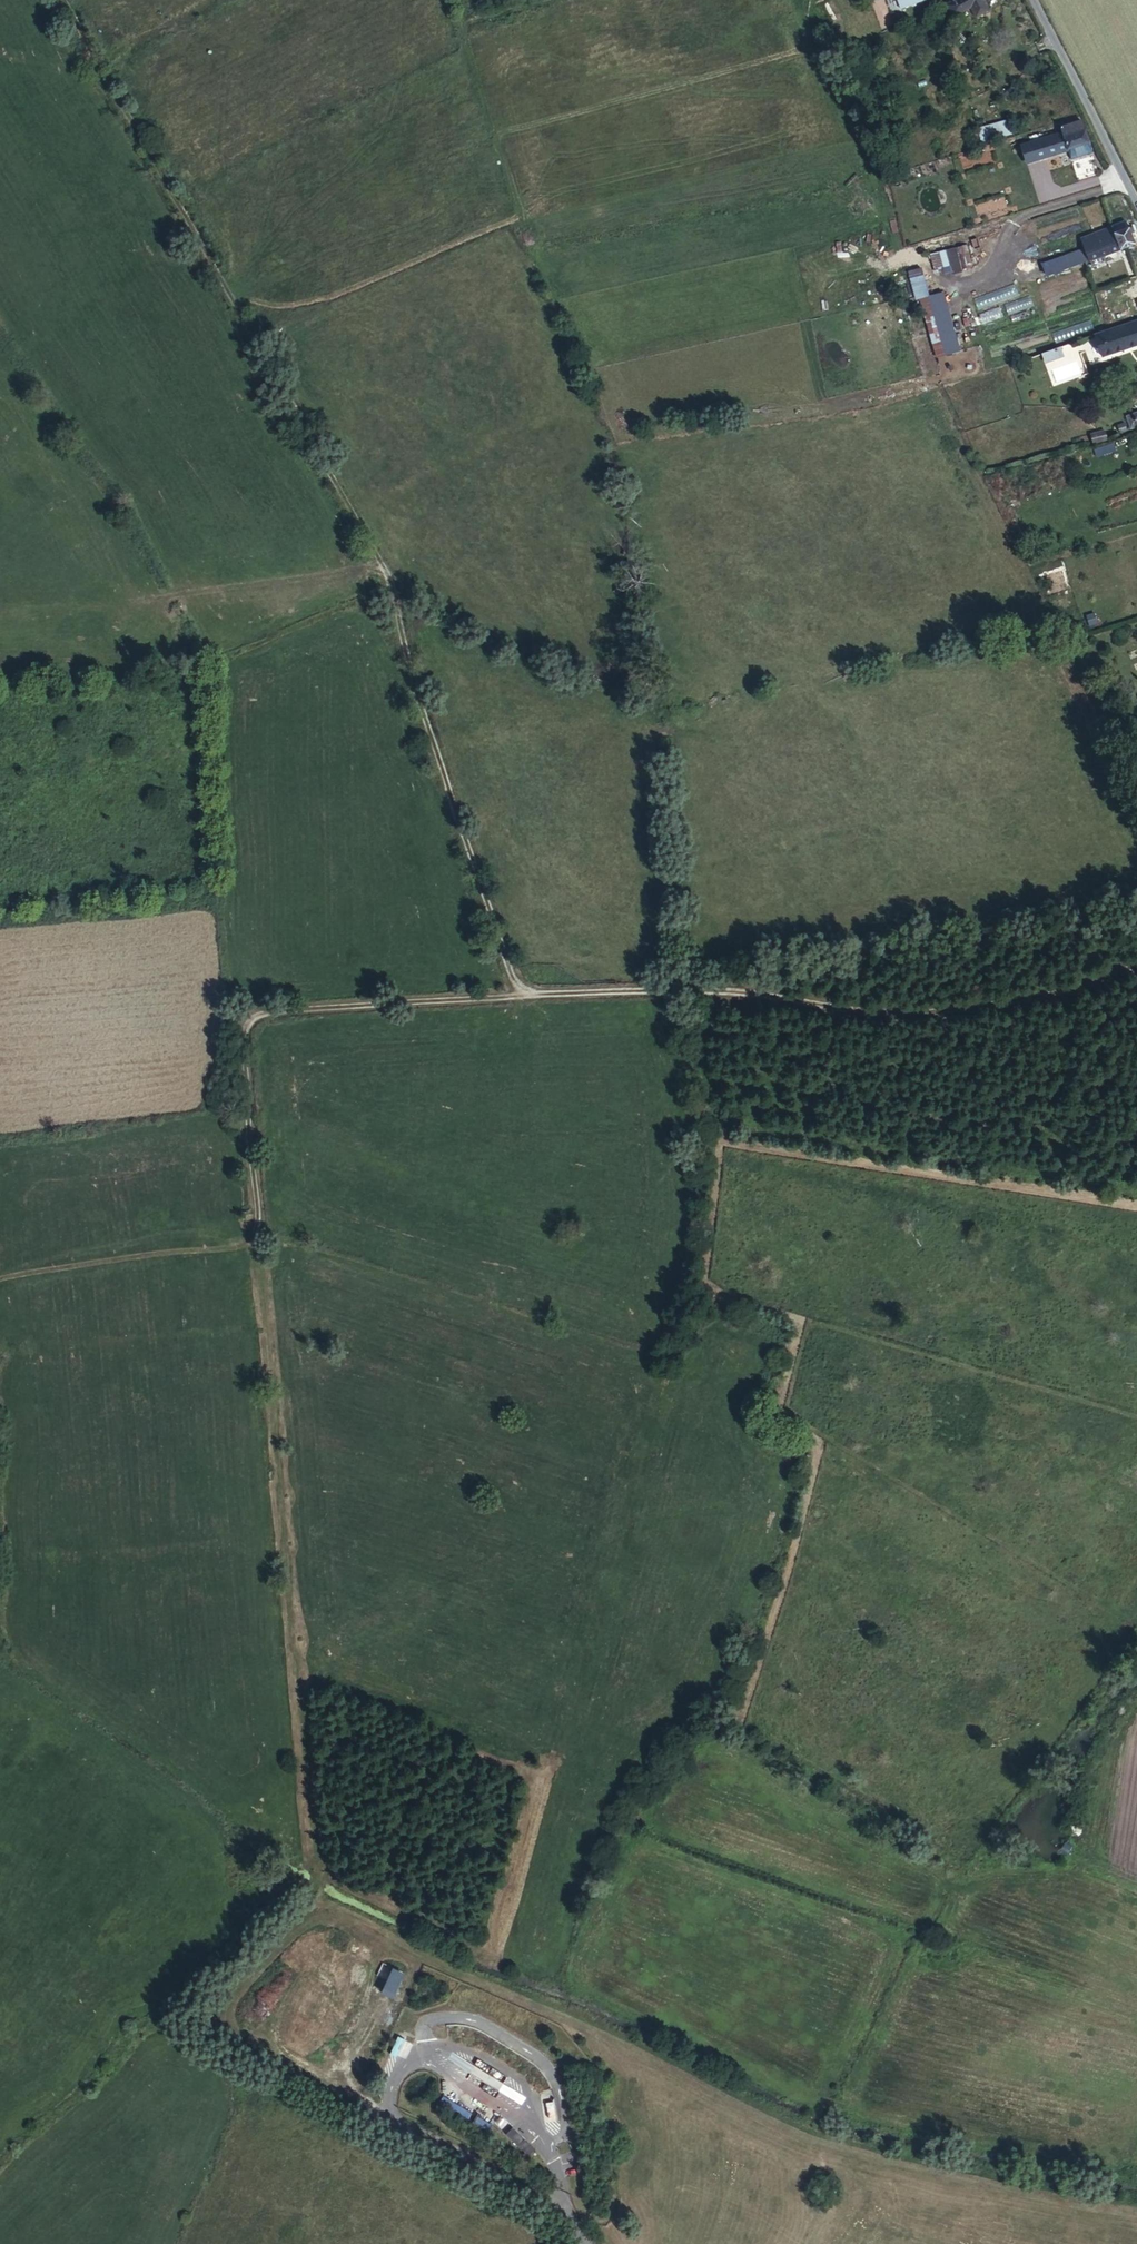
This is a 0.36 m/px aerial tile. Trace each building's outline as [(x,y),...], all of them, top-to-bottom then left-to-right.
[(900,9),(927,0),(897,0),(900,9)] [(989,0),(965,0),(958,4),(963,14),(972,10),(979,6),(981,10),(986,8),(992,5),(989,0)] [(963,14),(958,4),(949,10),(953,20),(963,14)] [(995,12),(992,5),(986,8),(990,15),(995,12)] [(990,15),(986,8),(981,10),(979,6),(972,10),(978,22),(990,15)] [(1014,119),(983,126),(985,138),(1016,132),(1014,119)] [(1073,158),(1095,153),(1088,122),(1085,121),(1065,125),(1067,132),(1035,139),(1038,156),(1071,148),(1073,158)] [(1038,156),(1035,139),(1025,141),(1029,158),(1038,156)] [(1127,224),(1096,231),(1099,241),(1041,258),(1045,274),(1090,263),(1132,251),(1127,224)] [(967,245),(929,253),(933,270),(950,266),(951,272),(972,268),(967,245)] [(957,352),(943,294),(929,298),(922,267),(911,269),(932,358),(957,352)] [(1122,310),(1111,313),(1114,321),(1125,319),(1122,310)] [(1103,332),(1109,356),(1136,348),(1136,322),(1131,323),(1103,332)] [(1061,347),(1041,352),(1044,361),(1063,357),(1061,347)] [(1129,413),(1120,416),(1122,424),(1131,422),(1129,413)] [(1105,430),(1090,433),(1092,442),(1107,439),(1105,430)] [(1113,442),(1093,449),(1096,457),(1116,450),(1113,442)] [(404,1970),(392,1965),(382,1990),(394,1995),(404,1970)] [(444,2096),(440,2104),(469,2118),(473,2111),(444,2096)] [(512,2128),(506,2135),(531,2154),(537,2146),(512,2128)]
